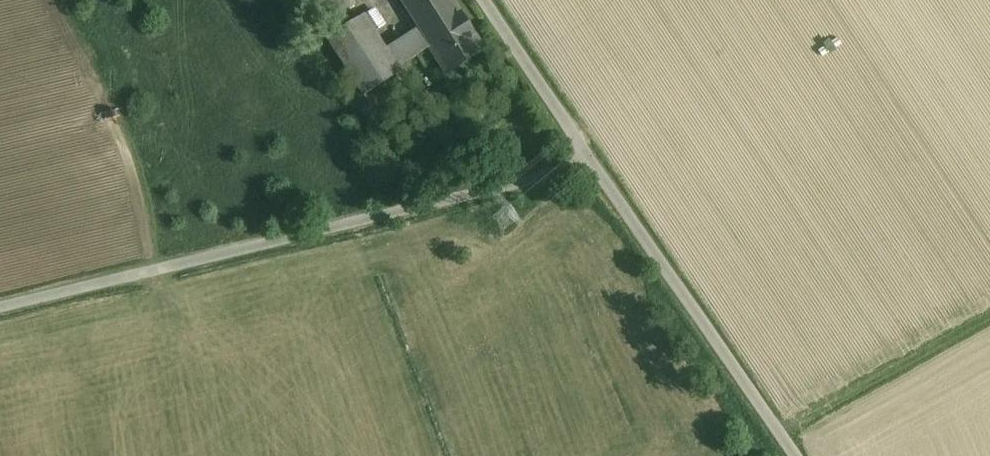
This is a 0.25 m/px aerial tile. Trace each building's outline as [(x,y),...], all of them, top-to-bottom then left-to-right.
[(329,16),(347,4),(345,0),(297,0),(308,17),(323,6),(329,16)] [(451,0),(401,0),(419,29),(432,49),(447,71),(482,49),(451,0)] [(396,73),(361,22),(327,45),(362,96),(396,73)] [(432,49),(419,29),(392,46),(406,67),(432,49)]
